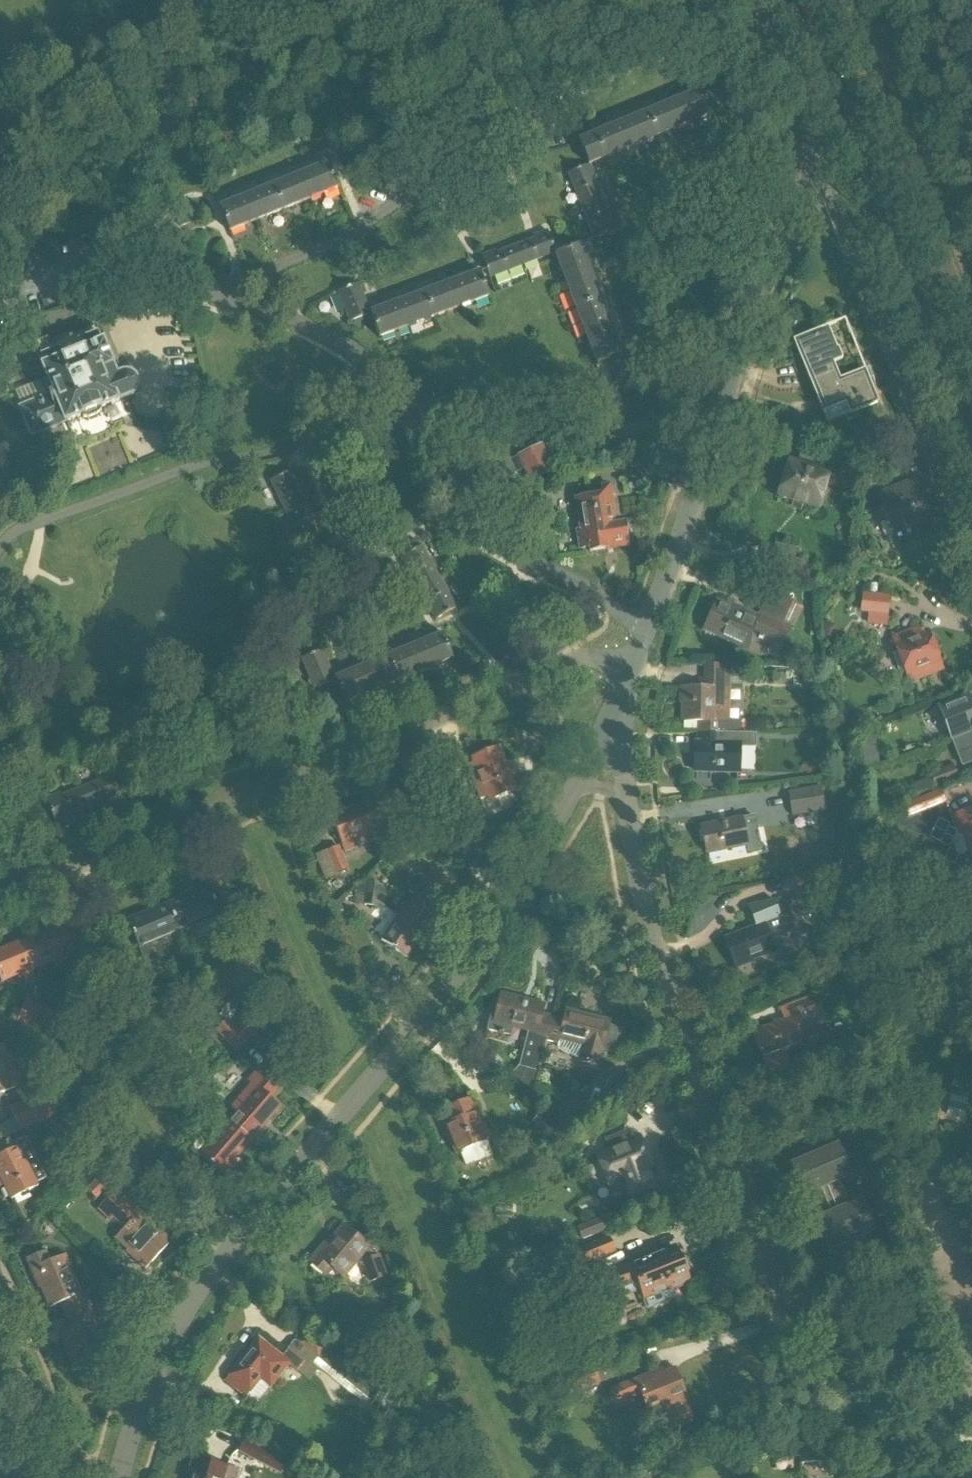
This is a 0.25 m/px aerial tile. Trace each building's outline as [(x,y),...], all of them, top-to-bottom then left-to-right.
[(700,84),(669,97),(682,126),(712,113),(700,84)] [(638,110),(650,139),(682,126),(669,97),(638,110)] [(607,123),(619,152),(650,139),(638,110),(607,123)] [(590,164),(619,152),(607,123),(593,129),(595,133),(579,140),(588,165),(590,164)] [(327,159),(299,170),(311,199),(338,188),(327,159)] [(581,206),(600,198),(593,180),(596,179),(590,164),(588,165),(568,173),(581,206)] [(299,170),(272,181),(284,210),(311,199),(299,170)] [(272,181),(245,192),(257,221),(284,210),(272,181)] [(257,221),(245,192),(218,203),(230,232),(257,221)] [(600,198),(581,206),(595,239),(617,230),(611,215),(607,217),(600,198)] [(515,246),(522,265),(556,252),(548,231),(533,237),(534,239),(515,246)] [(556,255),(566,282),(595,271),(584,243),(556,255)] [(490,278),(522,265),(515,246),(497,253),(496,251),(482,257),(490,278)] [(451,278),(462,307),(490,296),(479,268),(451,278)] [(576,309),(605,298),(595,271),(566,282),(576,309)] [(451,278),(424,288),(435,317),(462,307),(451,278)] [(362,284),(339,292),(351,322),(371,314),(369,309),(364,295),(366,294),(362,284)] [(424,288),(397,299),(407,327),(435,317),(424,288)] [(587,336),(616,325),(605,298),(576,309),(587,336)] [(407,327),(397,299),(369,309),(371,314),(380,338),(407,327)] [(616,325),(587,336),(597,364),(609,359),(626,352),(616,325)] [(793,339),(810,382),(837,372),(833,362),(842,358),(838,347),(837,348),(836,346),(828,325),(827,326),(793,339)] [(47,379),(17,391),(23,407),(21,408),(32,435),(65,422),(68,421),(82,416),(82,417),(83,418),(88,418),(98,414),(100,413),(102,411),(101,408),(128,398),(129,397),(132,396),(133,395),(134,395),(135,394),(136,393),(137,392),(138,391),(138,390),(139,389),(139,387),(139,386),(139,385),(139,384),(139,383),(139,382),(138,381),(138,380),(138,379),(137,378),(136,377),(136,376),(135,376),(134,375),(133,374),(132,374),(131,373),(130,373),(129,373),(128,373),(127,373),(125,373),(124,373),(123,373),(122,374),(121,374),(117,376),(116,373),(110,360),(112,359),(114,359),(107,341),(103,343),(98,332),(96,327),(71,337),(49,345),(48,342),(47,339),(45,340),(33,344),(47,379)] [(630,351),(626,352),(609,359),(620,389),(644,380),(640,369),(638,370),(630,351)] [(837,372),(810,382),(822,412),(846,403),(850,414),(878,403),(873,391),(865,369),(856,372),(840,379),(837,372)] [(525,471),(530,483),(553,472),(542,447),(510,462),(495,430),(482,436),(503,481),(525,471)] [(819,471),(822,463),(801,456),(798,464),(790,462),(789,465),(785,466),(783,475),(785,478),(779,497),(816,509),(827,473),(819,471)] [(286,512),(304,504),(296,486),(299,484),(292,470),(271,480),(286,512)] [(909,497),(905,485),(877,496),(892,534),(891,534),(895,543),(915,535),(915,534),(928,529),(915,494),(909,497)] [(614,525),(609,494),(576,500),(581,530),(577,531),(580,549),(589,547),(590,552),(607,549),(607,545),(625,542),(624,537),(626,535),(625,529),(622,527),(621,524),(614,525)] [(304,504),(286,512),(301,544),(323,534),(316,520),(313,521),(304,504)] [(421,587),(439,577),(421,546),(400,558),(408,572),(411,571),(421,587)] [(439,577),(421,587),(430,604),(427,606),(436,620),(456,608),(439,577)] [(758,618),(745,612),(743,614),(716,602),(704,629),(745,648),(751,635),(780,648),(790,626),(783,623),(793,601),(770,591),(758,618)] [(886,623),(889,596),(863,594),(862,609),(870,610),(869,621),(886,623)] [(833,627),(824,627),(824,638),(833,638),(833,627)] [(918,629),(893,639),(906,673),(911,684),(926,678),(933,674),(942,671),(939,662),(928,635),(921,638),(918,629)] [(441,630),(414,641),(426,669),(453,658),(441,630)] [(426,669),(414,641),(387,652),(399,680),(426,669)] [(315,688),(335,679),(333,675),(328,661),(330,660),(326,649),(302,658),(315,688)] [(399,680),(387,652),(360,664),(372,691),(399,680)] [(816,657),(812,664),(815,666),(820,660),(816,657)] [(372,691),(360,664),(333,675),(335,679),(345,702),(372,691)] [(784,672),(770,672),(769,685),(784,685),(784,672)] [(698,722),(698,733),(738,734),(738,722),(728,721),(728,706),(729,689),(682,688),(681,702),(683,702),(683,721),(698,722)] [(938,707),(945,725),(947,730),(952,741),(962,737),(971,733),(971,714),(970,715),(968,709),(971,708),(966,696),(938,707)] [(756,734),(738,734),(698,733),(698,743),(695,743),(695,771),(739,772),(740,748),(756,748),(756,734)] [(956,752),(961,766),(971,762),(971,733),(962,737),(952,741),(956,752)] [(489,800),(517,789),(500,748),(473,759),(474,763),(467,765),(481,799),(487,797),(489,800)] [(863,756),(865,767),(879,765),(877,754),(863,756)] [(936,788),(959,778),(955,766),(931,776),(936,788)] [(81,789),(89,807),(122,794),(113,772),(98,779),(99,781),(81,789)] [(931,788),(928,778),(912,784),(915,794),(931,788)] [(372,800),(383,828),(393,824),(395,830),(404,826),(402,820),(424,811),(413,784),(372,800)] [(471,840),(473,843),(483,840),(462,786),(450,790),(454,800),(463,821),(471,840)] [(811,804),(812,812),(825,810),(821,786),(788,790),(790,807),(811,804)] [(56,821),(89,807),(81,789),(63,796),(62,793),(47,799),(56,821)] [(909,818),(925,812),(946,804),(942,792),(921,800),(904,806),(909,818)] [(346,853),(376,841),(375,838),(372,832),(383,828),(372,800),(331,816),(342,844),(346,853)] [(964,805),(967,815),(953,820),(952,816),(950,817),(957,835),(954,836),(952,840),(957,853),(960,855),(970,852),(971,856),(971,802),(964,805)] [(744,833),(741,820),(701,828),(706,853),(746,845),(748,852),(760,850),(756,831),(744,833)] [(460,849),(473,843),(471,840),(463,821),(452,826),(460,849)] [(327,852),(316,856),(325,878),(337,874),(348,870),(338,846),(327,851),(327,852)] [(818,868),(792,877),(798,897),(825,889),(824,887),(850,878),(845,863),(819,871),(818,868)] [(408,904),(432,920),(457,885),(433,868),(420,887),(415,883),(409,891),(414,894),(408,904)] [(357,889),(354,904),(378,908),(382,884),(367,881),(357,889)] [(168,904),(180,931),(190,927),(193,933),(201,930),(199,924),(221,915),(209,887),(168,904)] [(755,927),(724,939),(735,967),(774,952),(770,941),(787,935),(784,927),(793,923),(784,901),(776,905),(774,900),(747,905),(755,927)] [(168,904),(128,920),(139,948),(145,964),(176,951),(170,936),(180,931),(168,904)] [(406,957),(432,920),(408,904),(401,913),(396,910),(390,917),(395,921),(382,940),(406,957)] [(31,938),(42,966),(53,961),(56,967),(64,963),(62,958),(83,949),(72,921),(31,938)] [(42,966),(31,938),(0,950),(0,978),(2,982),(23,973),(25,979),(34,976),(31,970),(42,966)] [(226,1017),(243,999),(232,990),(228,979),(206,988),(212,1004),(226,1017)] [(541,1014),(544,1006),(502,995),(498,1010),(492,1008),(487,1030),(499,1033),(510,1035),(512,1027),(528,1031),(519,1066),(507,1080),(531,1100),(539,1072),(546,1041),(547,1041),(553,1017),(541,1014)] [(769,1075),(790,1066),(786,1054),(804,1046),(799,1033),(825,1023),(815,996),(780,1009),(784,1021),(753,1033),(765,1063),(769,1075)] [(21,1012),(37,1019),(42,1008),(26,1001),(21,1012)] [(33,1030),(37,1019),(21,1012),(16,1023),(33,1030)] [(227,1021),(217,1032),(237,1051),(248,1040),(262,1025),(248,1012),(240,1021),(237,1018),(231,1025),(227,1021)] [(580,1062),(597,1066),(601,1051),(614,1052),(616,1030),(608,1026),(609,1022),(567,1012),(565,1020),(553,1017),(547,1041),(559,1044),(558,1048),(580,1060),(580,1062)] [(14,1089),(23,1084),(4,1045),(0,1047),(0,1095),(14,1089)] [(229,1122),(252,1141),(281,1107),(276,1103),(277,1101),(275,1100),(274,1101),(271,1099),(281,1087),(260,1068),(249,1082),(252,1084),(231,1108),(236,1113),(229,1122)] [(570,1129),(590,1114),(577,1096),(557,1111),(570,1129)] [(31,1099),(10,1108),(14,1120),(36,1110),(31,1099)] [(454,1123),(446,1126),(453,1141),(458,1153),(460,1152),(466,1166),(492,1155),(487,1141),(490,1140),(484,1127),(483,1128),(482,1128),(481,1125),(471,1101),(463,1105),(449,1111),(450,1114),(454,1123)] [(57,1114),(53,1103),(14,1120),(19,1130),(57,1114)] [(865,1110),(845,1119),(850,1131),(871,1122),(865,1110)] [(223,1174),(252,1141),(229,1122),(221,1131),(216,1127),(210,1133),(215,1137),(200,1155),(223,1174)] [(539,1155),(555,1136),(538,1122),(522,1141),(539,1155)] [(652,1169),(640,1140),(625,1146),(620,1134),(605,1141),(610,1152),(597,1157),(609,1187),(626,1180),(633,1199),(655,1189),(648,1171),(652,1169)] [(38,1187),(36,1183),(46,1178),(26,1138),(16,1143),(18,1147),(0,1156),(0,1176),(12,1200),(38,1187)] [(851,1243),(876,1232),(862,1199),(849,1204),(840,1182),(853,1177),(838,1143),(815,1153),(813,1152),(810,1149),(806,1149),(801,1150),(798,1152),(796,1156),(795,1160),(795,1162),(790,1164),(805,1198),(821,1190),(830,1212),(813,1219),(827,1253),(832,1251),(833,1252),(837,1255),(841,1255),(845,1255),(849,1252),(851,1249),(852,1244),(851,1243)] [(170,1190),(187,1171),(166,1153),(149,1173),(170,1190)] [(95,1200),(108,1185),(99,1177),(86,1192),(95,1200)] [(172,1241),(115,1191),(97,1211),(107,1220),(110,1217),(127,1231),(118,1241),(129,1251),(127,1252),(147,1270),(172,1241)] [(582,1239),(602,1231),(597,1220),(577,1228),(582,1239)] [(321,1249),(310,1262),(325,1275),(332,1267),(342,1275),(355,1260),(358,1257),(364,1261),(364,1263),(367,1271),(371,1281),(379,1278),(385,1276),(383,1269),(378,1256),(377,1256),(370,1250),(367,1247),(352,1234),(344,1227),(333,1242),(330,1239),(321,1249)] [(662,1252),(600,1277),(608,1297),(611,1296),(613,1301),(640,1290),(647,1309),(673,1298),(670,1290),(690,1282),(685,1272),(689,1270),(684,1258),(680,1259),(676,1248),(663,1254),(662,1252)] [(66,1314),(92,1304),(87,1292),(82,1294),(66,1254),(50,1261),(46,1251),(27,1259),(39,1287),(41,1286),(50,1307),(61,1303),(66,1314)] [(119,1309),(114,1298),(93,1306),(92,1304),(66,1314),(71,1326),(60,1331),(76,1370),(108,1357),(92,1318),(97,1316),(98,1316),(99,1318),(119,1309)] [(307,1333),(299,1343),(318,1359),(326,1349),(307,1333)] [(349,1360),(359,1346),(344,1334),(333,1348),(349,1360)] [(240,1363),(227,1380),(256,1404),(270,1386),(287,1365),(297,1373),(306,1362),(288,1347),(280,1356),(259,1339),(248,1353),(246,1352),(238,1361),(240,1363)] [(375,1387),(327,1349),(319,1360),(367,1397),(375,1387)] [(687,1402),(675,1370),(659,1376),(657,1372),(628,1384),(610,1391),(616,1404),(643,1393),(659,1434),(692,1421),(684,1403),(687,1402)] [(821,1433),(798,1438),(799,1444),(800,1455),(800,1464),(823,1462),(821,1433)] [(281,1473),(287,1462),(262,1449),(264,1446),(246,1436),(239,1450),(281,1473)] [(240,1470),(198,1459),(192,1477),(238,1477),(240,1470)]
